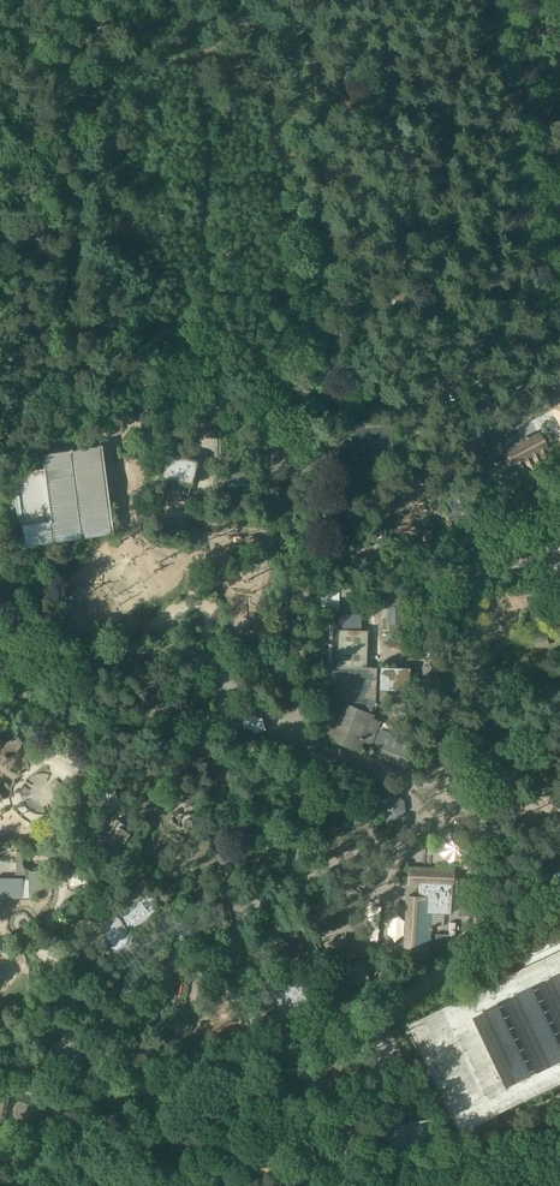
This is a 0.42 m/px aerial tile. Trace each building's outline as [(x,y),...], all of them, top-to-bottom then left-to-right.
[(546,384),(540,387),(546,398),(552,395),(551,395),(546,384)] [(495,445),(499,452),(498,452),(507,471),(516,466),(523,479),(555,463),(544,443),(559,435),(559,405),(516,429),(518,433),(512,436),(508,429),(498,434),(500,437),(502,441),(495,445)] [(261,436),(264,440),(271,435),(268,431),(261,436)] [(22,525),(25,545),(111,534),(108,514),(113,504),(113,503),(106,497),(99,446),(42,453),(44,468),(12,472),(15,499),(5,501),(7,517),(17,515),(19,526),(22,525)] [(161,477),(191,484),(196,462),(166,455),(161,477)] [(450,458),(442,462),(447,472),(455,467),(450,458)] [(439,478),(438,470),(439,468),(429,460),(418,467),(432,482),(439,478)] [(251,483),(251,466),(227,466),(227,467),(213,467),(213,493),(231,493),(251,493),(251,483)] [(480,503),(486,500),(483,494),(477,497),(480,503)] [(1,571),(4,595),(14,594),(11,570),(1,571)] [(520,580),(519,572),(509,572),(509,582),(520,580)] [(342,582),(341,595),(361,597),(361,583),(342,582)] [(411,584),(411,591),(423,590),(422,583),(411,584)] [(316,587),(315,609),(339,610),(339,588),(316,587)] [(365,612),(365,605),(347,604),(347,612),(365,612)] [(421,618),(421,627),(433,627),(434,606),(422,605),(421,618)] [(405,607),(389,607),(389,623),(390,623),(390,630),(405,629),(405,623),(405,607)] [(313,621),(311,665),(319,665),(366,667),(367,630),(361,630),(361,614),(347,614),(343,614),(342,629),(336,629),(337,622),(327,621),(313,621)] [(428,667),(422,667),(424,691),(433,690),(434,691),(435,691),(436,691),(437,692),(438,693),(439,693),(439,694),(440,694),(441,694),(442,694),(443,694),(444,694),(444,695),(445,695),(450,695),(448,680),(443,676),(443,673),(447,669),(446,652),(437,653),(436,653),(434,654),(433,654),(432,655),(431,656),(431,657),(430,658),(429,659),(429,661),(428,662),(428,664),(428,665),(428,667)] [(95,672),(105,677),(106,662),(96,662),(95,672)] [(319,665),(316,732),(320,733),(322,736),(325,735),(328,736),(328,737),(357,748),(361,739),(364,740),(364,739),(369,741),(368,743),(373,745),(408,759),(408,758),(406,757),(413,741),(385,730),(375,726),(377,722),(371,720),(368,719),(376,700),(376,699),(377,667),(366,667),(319,665)] [(380,674),(380,689),(408,690),(409,668),(395,667),(395,675),(380,674)] [(542,683),(544,693),(559,690),(559,680),(542,683)] [(388,690),(379,690),(379,707),(387,707),(388,690)] [(490,710),(486,712),(478,716),(483,727),(495,721),(495,720),(490,710)] [(309,753),(307,756),(306,760),(371,793),(374,787),(376,783),(379,776),(373,774),(373,775),(358,768),(357,771),(311,750),(309,753)] [(93,777),(104,818),(121,814),(111,772),(93,777)] [(379,793),(372,794),(376,824),(382,823),(389,822),(389,819),(398,817),(404,810),(403,800),(395,795),(386,796),(386,792),(381,793),(379,793)] [(372,819),(368,810),(339,822),(342,830),(372,819)] [(455,848),(463,857),(475,857),(484,849),(485,837),(476,827),(464,828),(455,836),(455,837),(449,837),(449,846),(455,847),(455,848)] [(16,851),(16,875),(26,875),(26,878),(22,878),(22,899),(28,899),(45,887),(42,884),(42,881),(42,878),(45,876),(45,875),(44,876),(41,872),(42,871),(41,871),(37,872),(36,869),(36,870),(31,871),(31,870),(30,870),(28,868),(27,869),(22,863),(26,851),(24,851),(16,851)] [(530,867),(522,864),(514,885),(522,888),(530,867)] [(409,868),(409,883),(425,884),(425,898),(432,898),(431,913),(450,914),(453,870),(409,868)] [(508,872),(498,871),(498,878),(507,879),(508,872)] [(474,901),(476,878),(467,877),(466,900),(474,901)] [(22,899),(22,878),(0,878),(0,899),(22,899)] [(152,893),(126,912),(124,910),(123,910),(122,916),(119,918),(121,921),(121,922),(124,926),(127,924),(126,924),(127,923),(130,921),(133,919),(134,918),(134,919),(135,918),(137,917),(137,916),(146,910),(150,907),(155,904),(159,910),(160,911),(163,908),(155,897),(152,893)] [(323,893),(318,896),(325,905),(330,902),(323,893)] [(408,897),(405,957),(444,959),(444,944),(430,943),(430,931),(432,931),(432,925),(431,925),(431,913),(432,898),(425,898),(408,897)] [(407,1021),(461,1131),(559,1083),(559,934),(518,955),(523,966),(407,1021)] [(293,968),(290,971),(289,970),(283,975),(283,976),(276,982),(276,981),(268,987),(266,989),(270,995),(274,1000),(277,1003),(287,1016),(315,994),(308,985),(304,988),(297,979),(300,976),(293,968)] [(372,988),(366,975),(364,970),(336,983),(345,1001),(372,988)]
